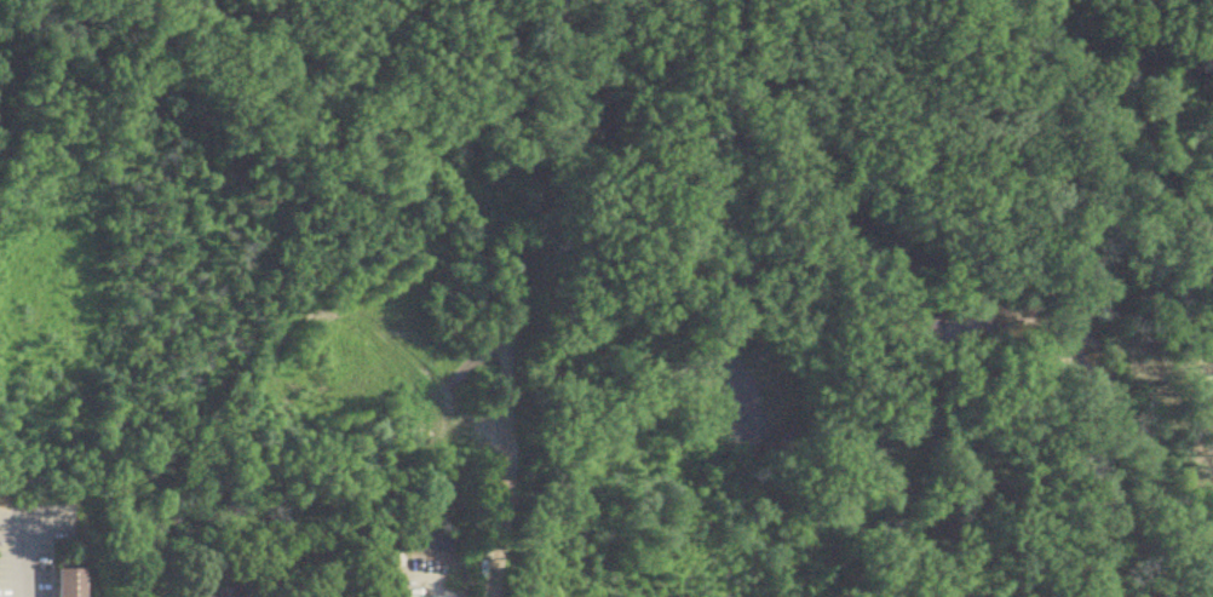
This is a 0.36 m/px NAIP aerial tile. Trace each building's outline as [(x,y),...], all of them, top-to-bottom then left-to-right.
[(77,573),(77,596),(52,596),(52,572),(77,573)]
